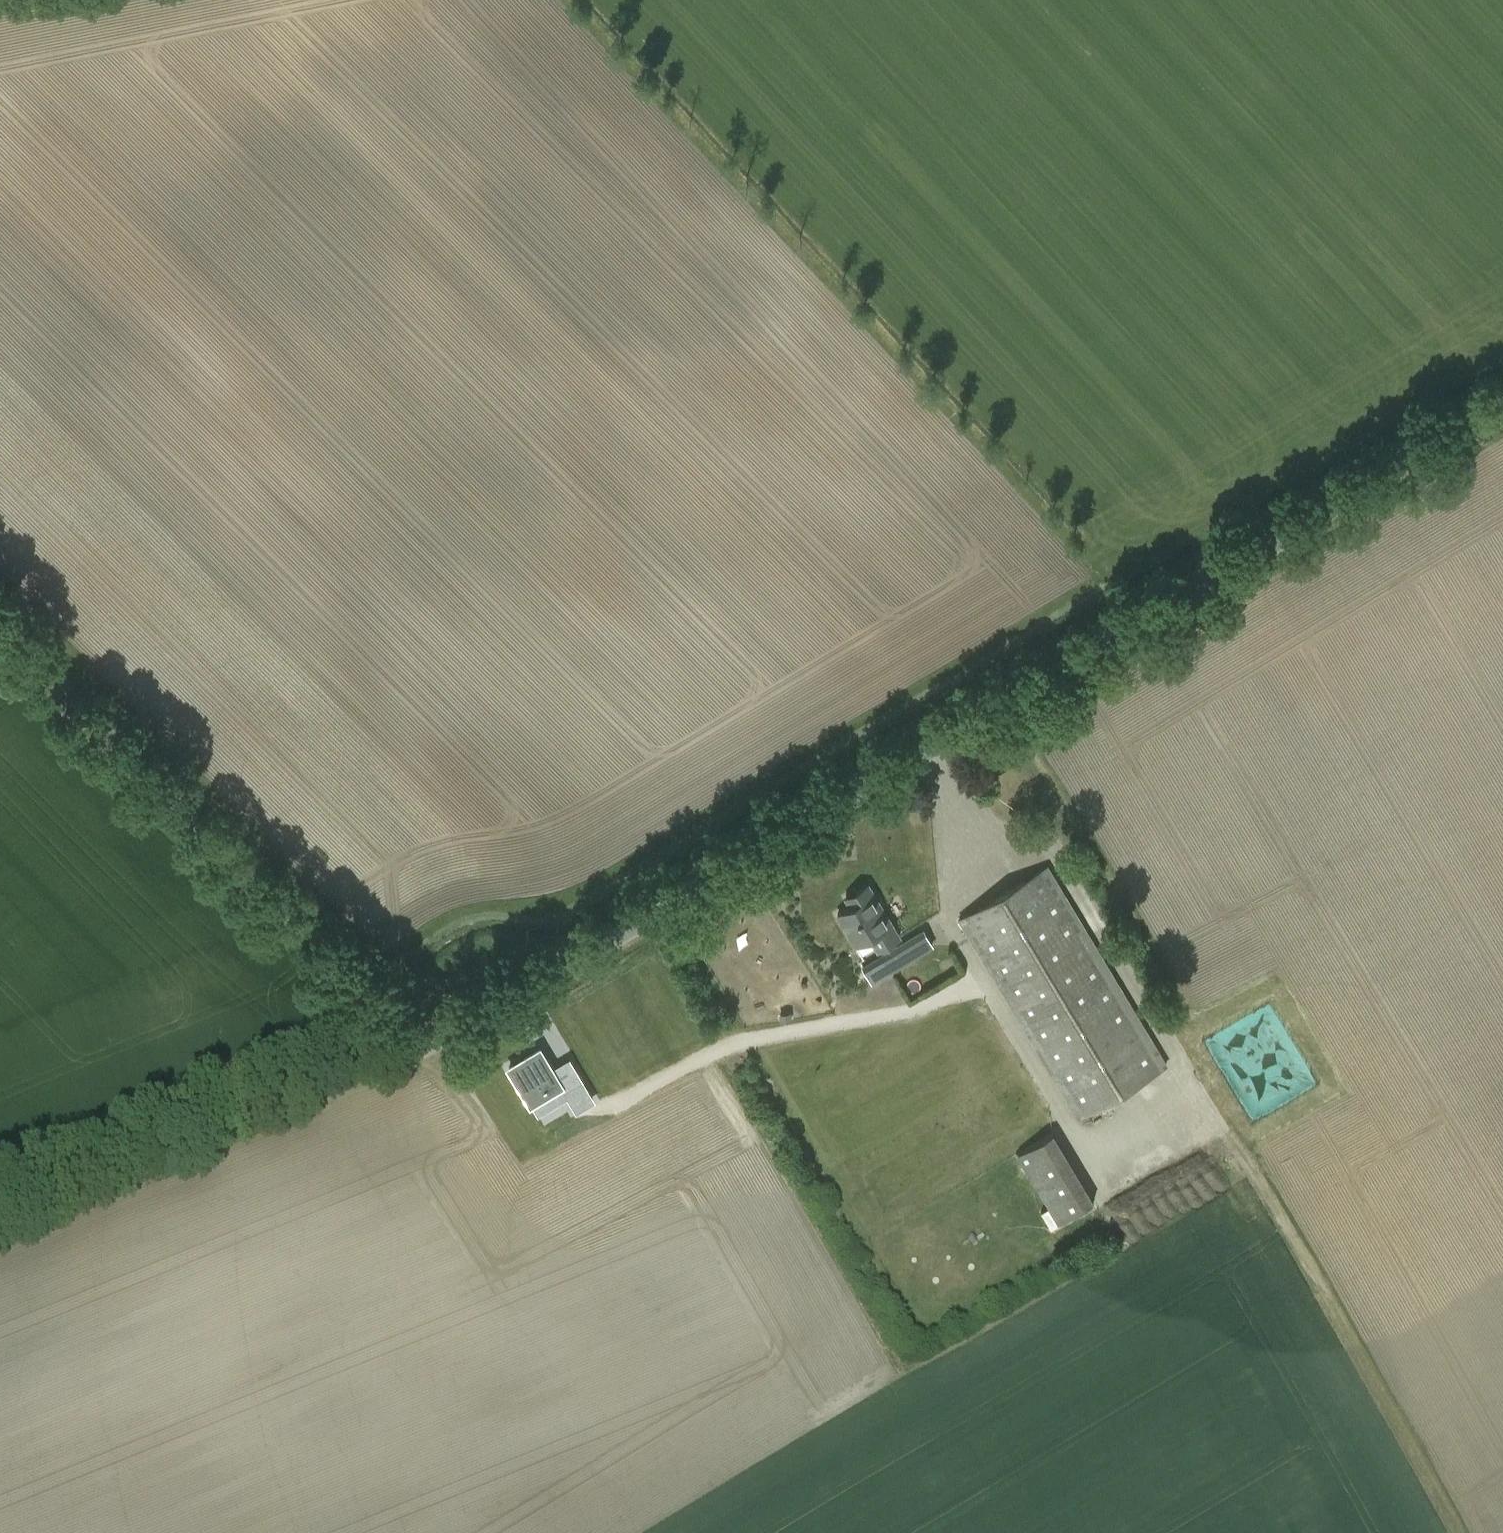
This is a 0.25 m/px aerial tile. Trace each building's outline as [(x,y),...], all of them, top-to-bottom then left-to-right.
[(1078,1121),(1168,1067),(1048,866),(958,921),(1078,1121)] [(878,950),(899,938),(868,886),(845,901),(850,909),(838,917),(856,946),(870,937),(878,950)] [(891,971),(934,945),(924,928),(881,954),(891,971)] [(531,1105),(561,1086),(540,1051),(510,1069),(531,1105)] [(583,1077),(564,1089),(568,1095),(577,1110),(596,1099),(583,1077)] [(1095,1203),(1054,1133),(1017,1155),(1058,1225),(1095,1203)]
